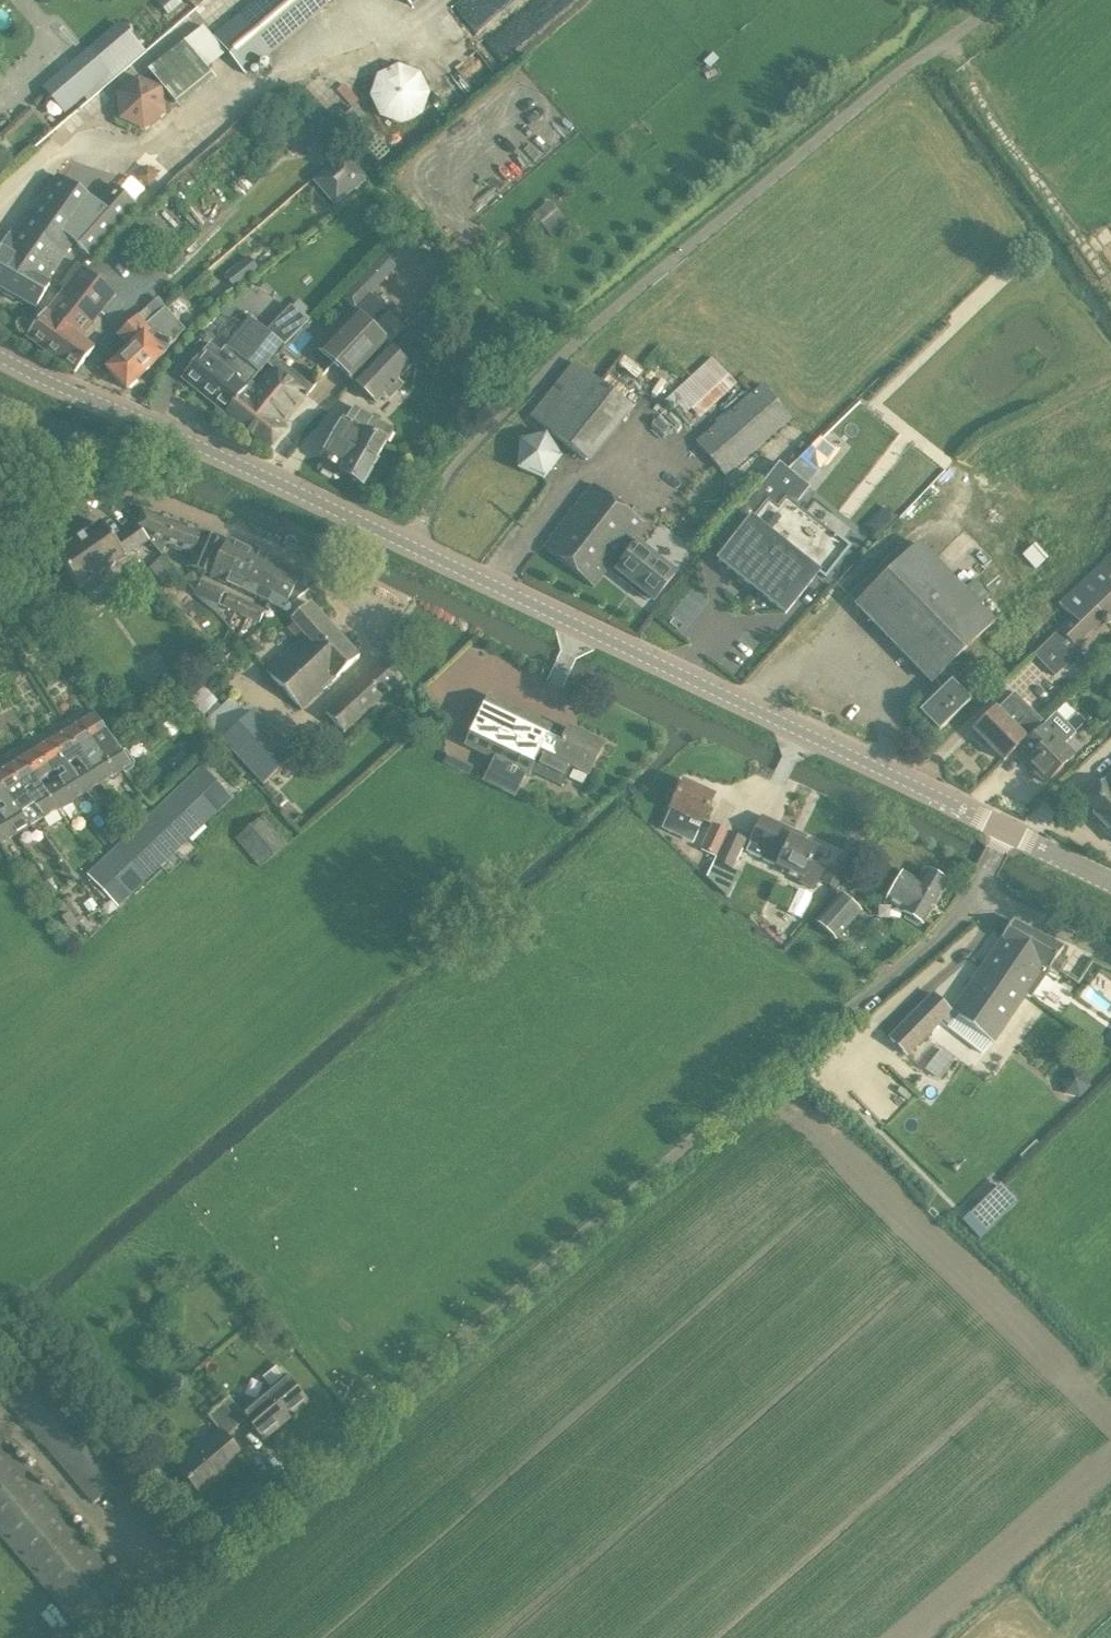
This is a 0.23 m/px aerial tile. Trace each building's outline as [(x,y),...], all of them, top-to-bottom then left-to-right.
[(331,4),(327,0),(260,0),(217,37),(247,73),(331,4)] [(469,31),(509,0),(462,0),(451,8),(469,31)] [(192,30),(203,22),(194,11),(183,19),(192,30)] [(210,65),(228,51),(204,22),(150,67),(178,101),(215,71),(210,65)] [(92,52),(52,86),(69,107),(110,72),(92,52)] [(400,61),(379,71),(371,95),(382,115),(403,122),(424,113),(432,89),(421,69),(400,61)] [(165,114),(161,87),(135,77),(114,94),(118,122),(144,132),(165,114)] [(320,138),(306,151),(323,169),(337,157),(320,138)] [(345,157),(334,167),(317,182),(335,202),(363,177),(345,157)] [(148,185),(160,174),(150,164),(138,175),(148,185)] [(135,203),(114,185),(98,203),(58,174),(14,237),(10,234),(0,252),(0,288),(36,308),(49,284),(46,282),(54,271),(59,273),(62,269),(57,266),(75,241),(90,254),(135,203)] [(550,204),(536,217),(552,235),(566,222),(550,204)] [(391,247),(341,291),(354,305),(403,261),(391,247)] [(448,267),(456,277),(465,269),(472,263),(463,254),(448,267)] [(257,269),(247,256),(223,275),(234,288),(257,269)] [(81,336),(100,313),(106,305),(108,307),(116,296),(82,266),(47,311),(46,310),(26,339),(40,351),(42,348),(74,373),(95,347),(81,336)] [(372,292),(354,312),(317,350),(353,382),(407,327),(372,292)] [(163,355),(184,330),(164,308),(152,316),(145,309),(117,334),(129,347),(107,368),(126,389),(163,355)] [(182,378),(225,414),(250,382),(265,363),(273,355),(281,344),(284,346),(307,324),(292,308),(268,331),(250,317),(220,354),(209,345),(182,378)] [(440,338),(417,315),(407,327),(353,382),(376,404),(384,396),(389,401),(403,386),(398,381),(440,338)] [(631,389),(643,365),(622,354),(606,384),(616,389),(619,383),(631,389)] [(255,386),(250,382),(225,414),(269,449),(284,430),(280,427),(313,387),(273,355),(265,363),(270,367),(255,386)] [(711,357),(664,400),(689,427),(736,384),(711,357)] [(584,461),(627,407),(574,362),(530,419),(584,461)] [(725,475),(790,419),(762,386),(697,443),(725,475)] [(384,442),(391,429),(352,407),(344,421),(343,420),(322,459),(323,460),(321,464),(322,469),(333,475),(339,473),(341,469),(343,470),(342,472),(363,483),(385,443),(384,442)] [(518,440),(516,469),(544,481),(562,458),(546,433),(518,440)] [(820,437),(807,450),(821,461),(835,444),(822,435),(820,437)] [(767,499),(719,561),(785,614),(817,575),(825,581),(850,549),(796,505),(809,488),(779,464),(757,491),(767,499)] [(95,472),(84,468),(80,479),(91,483),(95,472)] [(653,602),(674,576),(637,547),(630,556),(623,551),(643,525),(593,487),(544,549),(594,588),(610,568),(617,573),(617,574),(653,602)] [(144,510),(137,526),(149,539),(163,554),(167,544),(193,554),(189,566),(205,573),(219,539),(144,510)] [(875,522),(869,529),(880,539),(886,533),(875,522)] [(149,539),(137,526),(135,524),(111,541),(100,525),(55,557),(77,589),(82,586),(89,596),(104,585),(97,575),(103,571),(104,572),(108,570),(107,568),(149,539)] [(227,583),(244,546),(228,539),(212,576),(227,583)] [(973,579),(963,590),(919,545),(857,606),(931,681),(934,678),(954,661),(994,621),(979,606),(990,596),(973,579)] [(260,554),(244,546),(227,583),(243,590),(260,554)] [(260,554),(243,590),(255,596),(272,560),(260,554)] [(1048,640),(1033,654),(1053,676),(1079,651),(1075,646),(1105,618),(1110,623),(1110,556),(1060,604),(1072,617),(1048,640)] [(162,557),(150,568),(165,585),(177,574),(162,557)] [(272,560),(255,596),(253,600),(268,607),(287,567),(272,560)] [(287,567),(268,607),(261,622),(266,624),(273,610),(280,613),(284,610),(285,611),(289,601),(294,603),(310,589),(297,583),(302,574),(287,567)] [(194,593),(200,580),(188,574),(182,579),(194,593)] [(214,586),(200,580),(194,593),(208,599),(214,586)] [(225,591),(214,586),(208,599),(219,604),(225,591)] [(237,613),(244,600),(229,593),(223,606),(237,613)] [(244,600),(237,613),(248,617),(249,618),(255,605),(244,600)] [(358,655),(309,603),(291,621),(305,635),(266,671),(302,709),(358,655)] [(249,618),(248,617),(239,636),(245,642),(250,638),(256,621),(260,623),(266,610),(255,605),(249,618)] [(344,733),(402,680),(384,660),(326,713),(344,733)] [(954,661),(934,678),(944,688),(921,711),(940,730),(971,700),(956,685),(967,674),(954,661)] [(1003,760),(1041,721),(1013,693),(996,710),(994,709),(973,730),(975,732),(973,734),(982,743),(984,741),(1003,760)] [(528,771),(563,787),(572,767),(587,774),(602,742),(568,726),(563,736),(547,729),(550,724),(488,696),(465,745),(493,758),(483,781),(516,796),(528,771)] [(254,709),(247,715),(220,741),(263,786),(297,754),(254,709)] [(125,748),(118,752),(94,712),(81,719),(108,765),(115,775),(123,771),(125,774),(133,768),(134,761),(125,748)] [(1075,732),(1055,712),(1020,747),(1030,757),(1025,762),(1046,782),(1074,754),(1064,744),(1075,732)] [(108,765),(81,719),(66,729),(94,777),(99,784),(115,775),(108,765)] [(66,729),(51,738),(82,787),(86,792),(99,784),(94,777),(66,729)] [(82,787),(51,738),(36,746),(71,801),(86,792),(82,787)] [(36,746),(22,755),(56,810),(71,801),(36,746)] [(22,755),(8,763),(42,819),(56,810),(22,755)] [(8,763),(0,768),(0,783),(27,828),(42,819),(8,763)] [(1065,786),(1082,800),(1100,777),(1083,764),(1065,786)] [(189,776),(220,809),(232,798),(201,765),(189,776)] [(189,776),(177,788),(207,821),(220,809),(189,776)] [(1081,804),(1110,837),(1110,776),(1081,804)] [(693,843),(714,795),(683,781),(671,808),(662,829),(693,843)] [(0,783),(0,813),(14,836),(27,828),(0,783)] [(207,821),(177,788),(165,799),(194,834),(207,821)] [(165,799),(150,813),(182,846),(194,834),(165,799)] [(0,813),(0,844),(14,836),(0,813)] [(182,846),(150,813),(137,825),(169,858),(182,846)] [(234,838),(260,868),(287,844),(262,814),(234,838)] [(805,836),(762,816),(745,851),(800,878),(798,882),(812,888),(822,868),(810,862),(816,848),(802,841),(805,836)] [(716,856),(728,830),(713,822),(700,848),(716,856)] [(137,825),(125,837),(156,870),(169,858),(137,825)] [(746,838),(728,830),(716,856),(714,860),(731,868),(746,838)] [(156,870),(125,837),(113,849),(144,881),(156,870)] [(113,849),(100,861),(131,893),(144,881),(113,849)] [(131,893),(100,861),(86,874),(117,907),(131,893)] [(828,864),(822,880),(840,886),(845,870),(828,864)] [(903,872),(886,901),(902,910),(901,912),(906,915),(903,919),(916,927),(919,922),(923,924),(947,882),(926,870),(919,882),(903,872)] [(815,921),(835,939),(859,911),(839,894),(815,921)] [(1057,973),(1065,962),(1057,956),(1063,947),(1013,920),(954,1006),(951,1011),(994,1040),(1035,979),(1039,982),(1049,968),(1057,973)] [(938,991),(890,1038),(906,1055),(951,1011),(954,1006),(938,991)] [(1071,1066),(1061,1077),(1065,1093),(1079,1096),(1089,1084),(1085,1070),(1071,1066)] [(968,1213),(982,1227),(986,1231),(1015,1203),(997,1185),(968,1213)] [(126,1475),(24,1354),(0,1374),(0,1394),(93,1503),(126,1475)] [(218,1407),(236,1430),(246,1421),(264,1441),(306,1405),(283,1378),(242,1413),(229,1398),(218,1407)] [(236,1430),(218,1407),(207,1417),(220,1432),(177,1468),(200,1496),(242,1460),(225,1439),(236,1430)] [(115,1578),(0,1443),(0,1532),(86,1633),(109,1613),(117,1623),(127,1614),(120,1605),(130,1596),(115,1578)] [(1089,1637),(1110,1637),(1110,1619),(1089,1637)]
